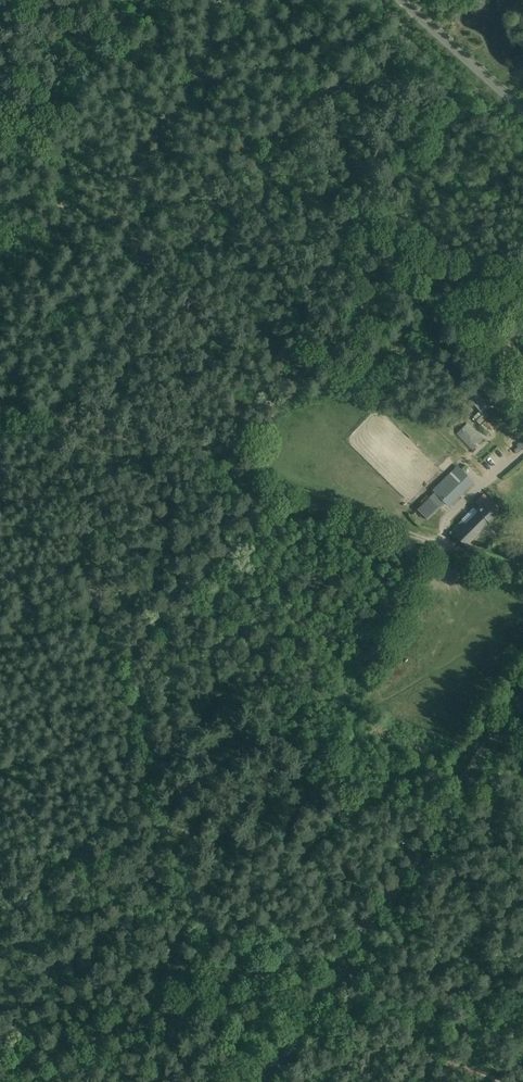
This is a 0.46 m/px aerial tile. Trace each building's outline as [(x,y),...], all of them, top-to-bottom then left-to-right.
[(516,385),(500,365),(493,371),(509,391),(516,385)] [(482,414),(488,408),(475,393),(468,399),(482,414)] [(486,430),(490,435),(501,426),(492,414),(480,424),(485,430),(486,430)] [(483,439),(467,423),(456,434),(472,450),(483,439)] [(433,440),(434,432),(426,431),(425,439),(433,440)] [(504,442),(512,451),(520,443),(512,434),(504,442)] [(490,464),(498,457),(492,451),(480,463),(488,472),(493,467),(490,464)] [(449,505),(473,482),(462,471),(438,494),(449,505)] [(443,504),(434,494),(430,497),(440,507),(443,504)] [(455,535),(466,546),(502,511),(488,497),(476,509),(478,512),(455,535)] [(430,498),(418,510),(428,521),(440,508),(430,498)]
